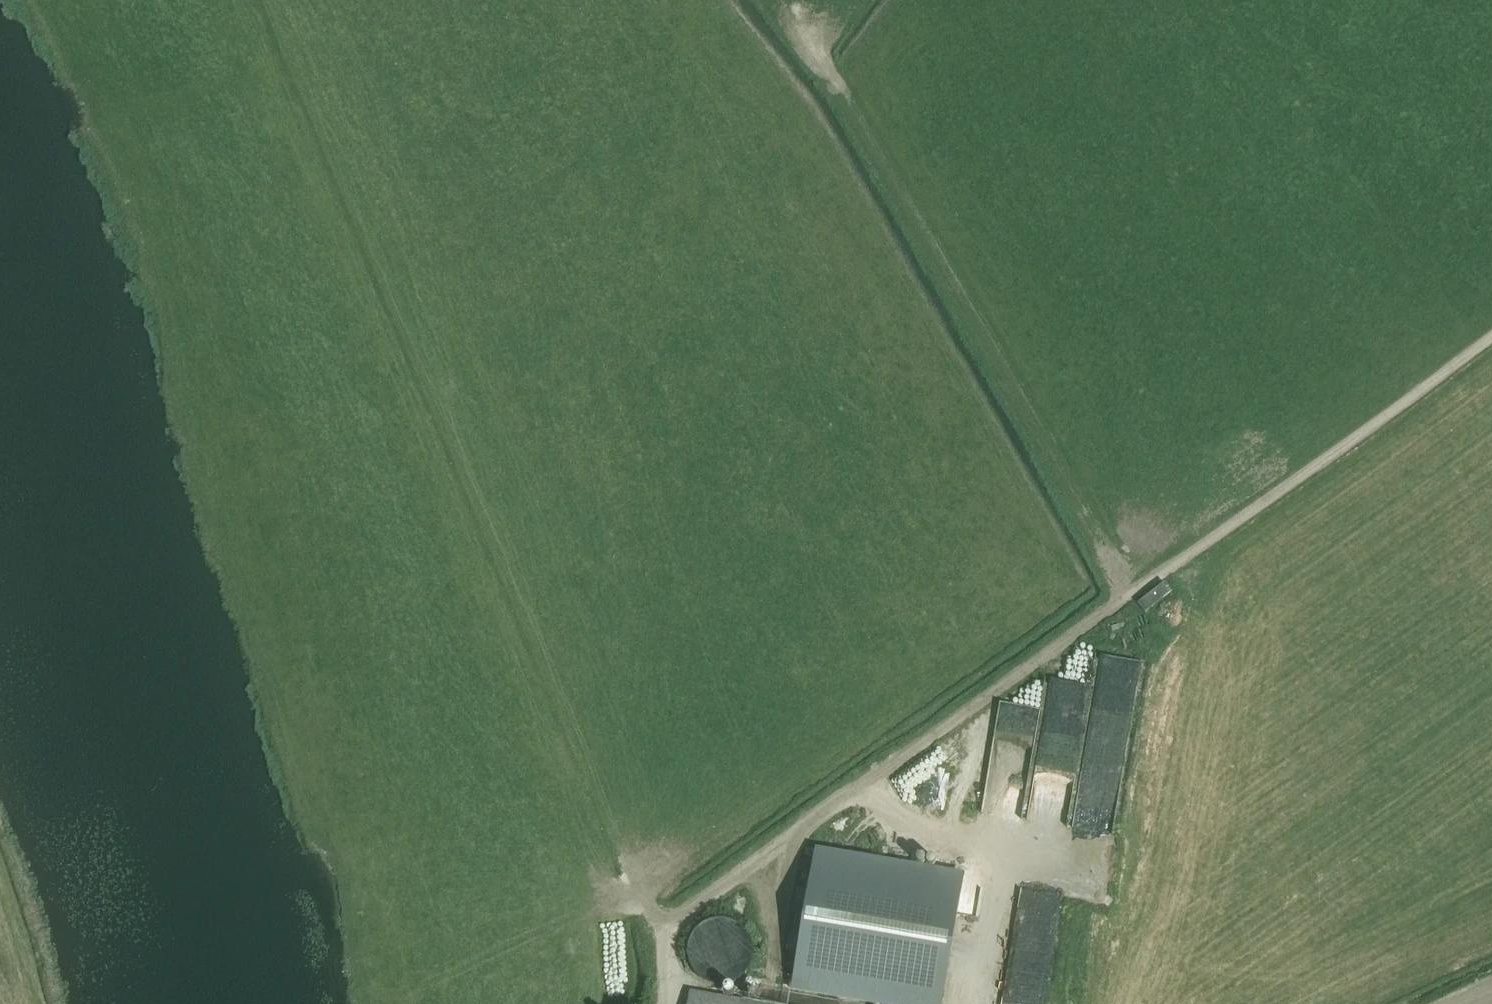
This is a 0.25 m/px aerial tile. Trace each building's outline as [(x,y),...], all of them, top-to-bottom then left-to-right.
[(1093,695),(1135,696),(1136,650),(1094,648),(1093,695)] [(1075,650),(1073,670),(1087,671),(1089,652),(1075,650)] [(794,988),(876,1003),(942,1003),(964,875),(817,850),(794,988)] [(737,999),(690,991),(688,1003),(764,1003),(737,999)]
